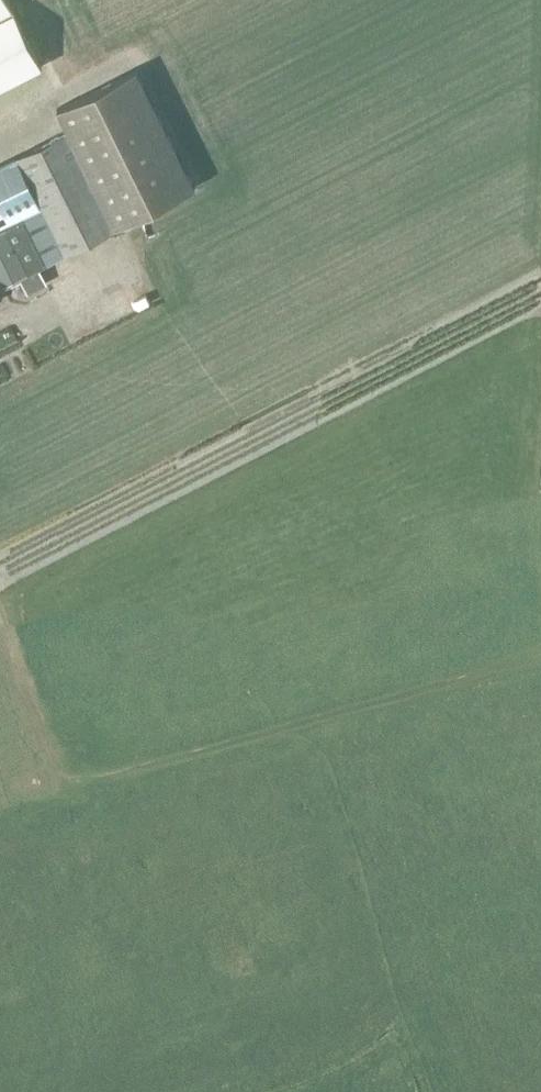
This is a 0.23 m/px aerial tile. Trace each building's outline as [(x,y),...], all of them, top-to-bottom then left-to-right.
[(43,67),(14,12),(8,0),(0,0),(0,89),(43,67)] [(3,288),(47,267),(67,257),(66,255),(116,230),(195,190),(134,70),(56,110),(67,133),(0,166),(0,282),(3,288)]
